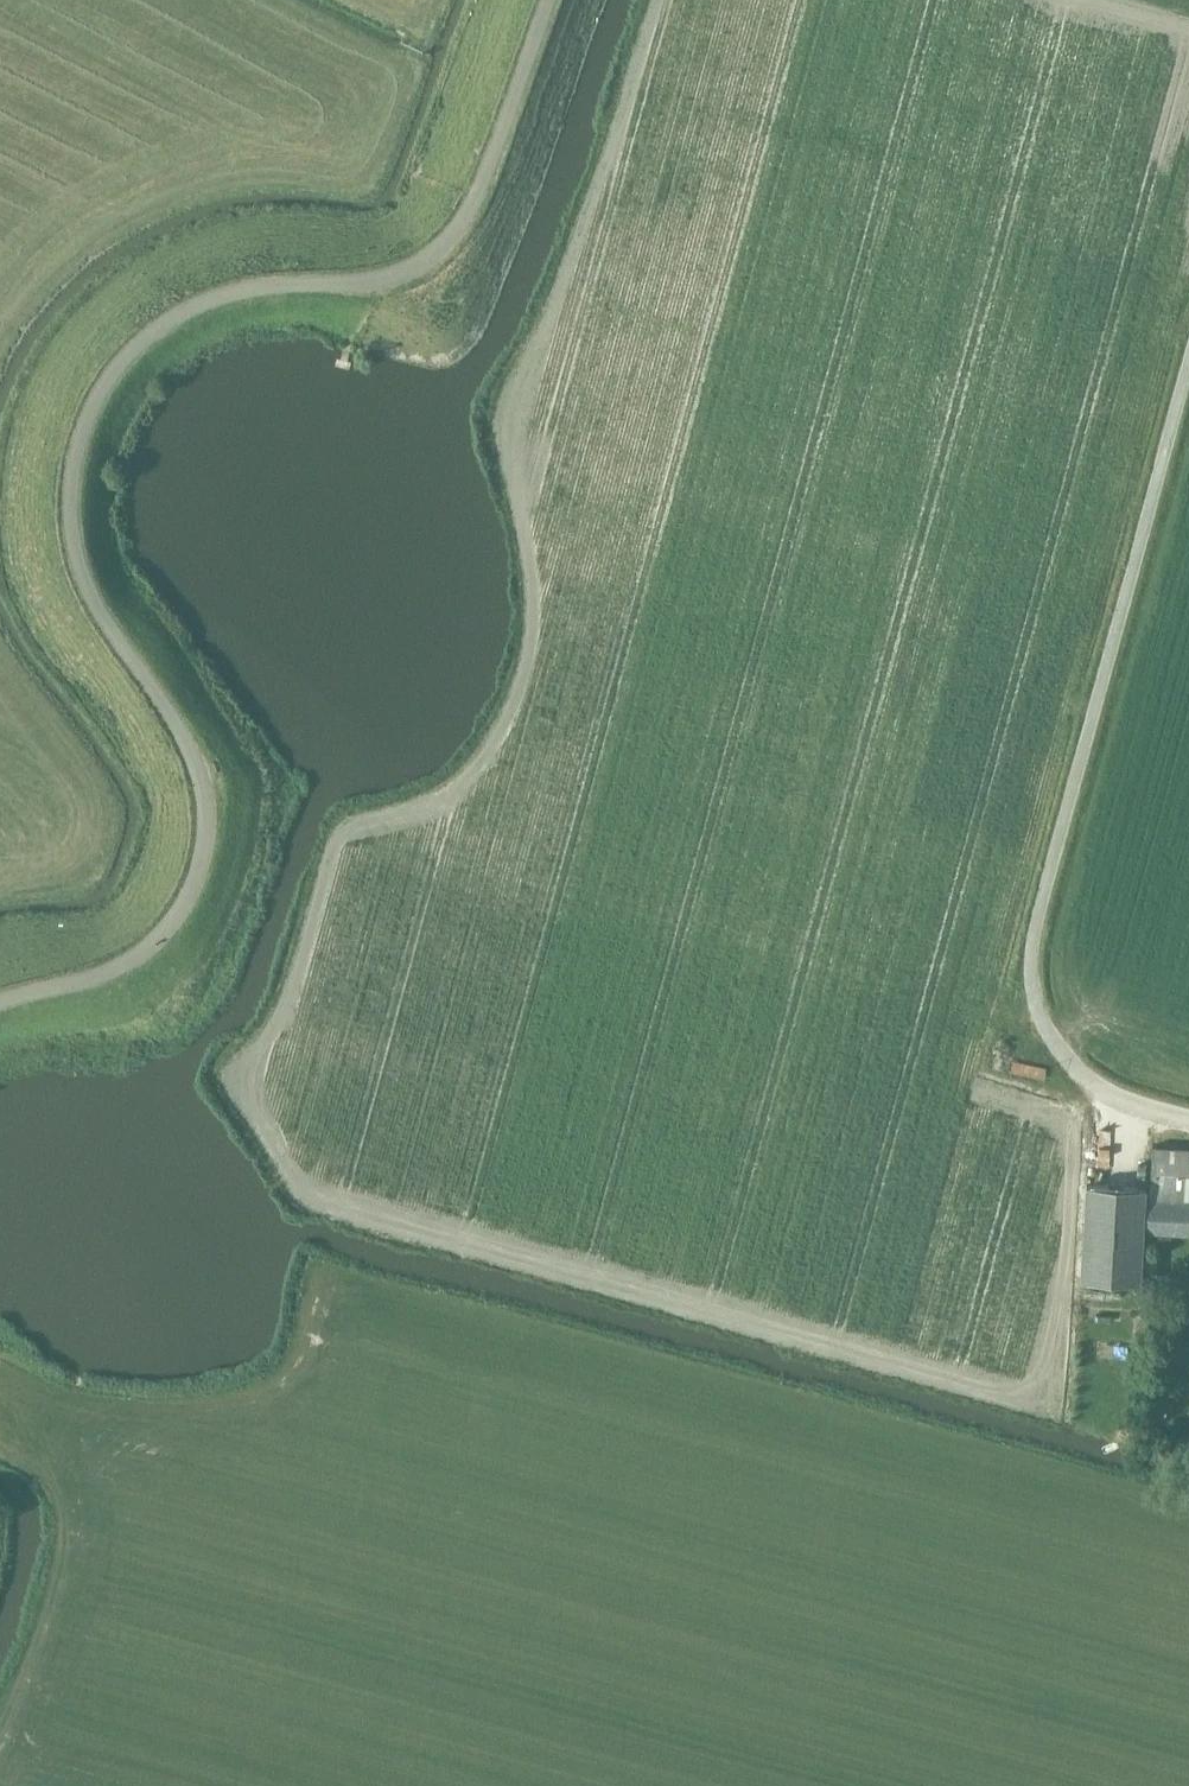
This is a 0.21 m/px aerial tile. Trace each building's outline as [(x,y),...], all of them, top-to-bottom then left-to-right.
[(1152,1145),(1149,1197),(1148,1197),(1146,1232),(1188,1234),(1188,1147),(1152,1145)] [(1146,1189),(1115,1187),(1085,1185),(1080,1281),(1141,1283),(1146,1189)]
